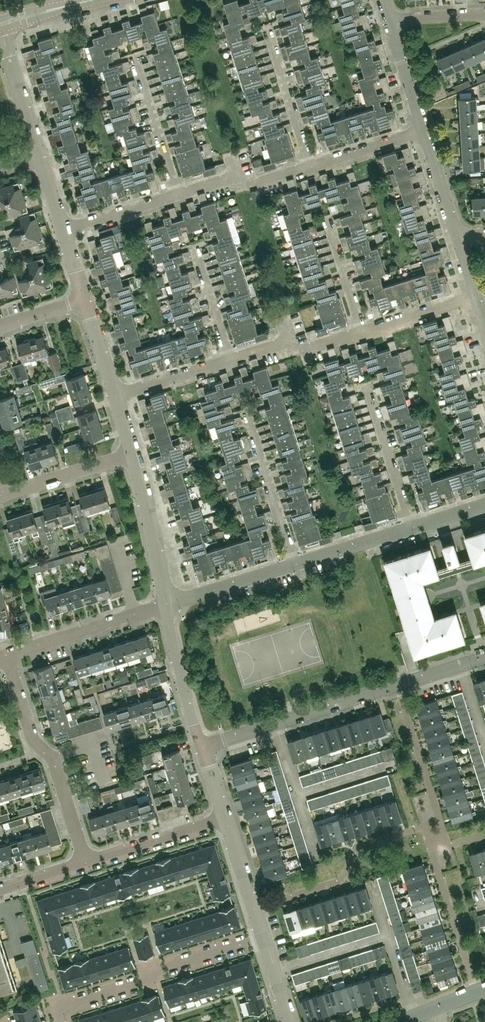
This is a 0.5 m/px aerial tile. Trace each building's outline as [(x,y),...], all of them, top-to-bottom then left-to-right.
[(245,3),(239,5),(237,0),(230,0),(231,1),(224,3),(228,16),(235,14),(237,20),(243,18),(241,12),(247,10),(245,3)] [(265,0),(250,0),(251,2),(245,3),(247,10),(249,17),(262,12),(260,6),(266,4),(266,5),(265,0)] [(266,5),(268,11),(281,7),(279,0),(265,0),(266,5)] [(300,0),(279,0),(281,7),(287,5),(289,11),(302,7),(300,0)] [(362,0),(341,0),(343,8),(349,6),(351,12),(358,10),(356,4),(363,2),(362,0)] [(368,20),(366,14),(360,16),(358,10),(351,12),(349,6),(343,8),(345,14),(339,16),(343,28),(368,20)] [(158,24),(154,11),(148,13),(146,7),(140,9),(143,22),(137,24),(139,31),(140,31),(145,29),(147,35),(154,32),(152,26),(158,24)] [(306,20),(302,7),(289,11),(282,13),(276,15),(278,21),(291,17),(293,23),(299,21),(300,22),(306,20)] [(142,37),(140,31),(139,31),(137,24),(131,26),(129,19),(129,20),(127,13),(120,15),(124,28),(118,30),(120,36),(121,36),(126,34),(128,40),(128,41),(142,37)] [(245,25),(245,24),(243,18),(237,20),(235,14),(228,16),(230,22),(224,24),(228,37),(241,33),(239,27),(245,25)] [(122,41),(121,36),(120,36),(118,30),(112,31),(110,25),(108,19),(101,21),(105,34),(99,36),(101,42),(108,40),(110,47),(123,43),(122,41)] [(366,35),(364,28),(370,26),(368,20),(343,28),(347,41),(353,39),(355,45),(361,43),(359,37),(366,35)] [(304,34),(300,22),(299,21),(293,23),(280,27),(274,29),(276,36),(289,32),(290,38),(304,34)] [(253,29),(251,22),(245,24),(245,25),(247,31),(253,29)] [(171,41),(167,28),(160,30),(158,24),(152,26),(154,32),(147,35),(149,41),(150,41),(156,39),(158,45),(171,41)] [(110,47),(108,40),(101,42),(99,36),(97,29),(91,31),(95,44),(88,46),(92,59),(106,55),(106,54),(104,49),(110,47)] [(232,50),(251,43),(258,42),(255,35),(243,39),(241,33),(228,37),(232,50)] [(308,46),(304,34),(290,38),(292,44),(280,48),(282,55),(308,46)] [(385,50),(382,43),(376,45),(374,39),(368,41),(366,35),(359,37),(361,43),(355,45),(359,58),(385,50)] [(50,52),(56,50),(52,37),(39,41),(41,47),(22,53),(24,60),(36,56),(43,54),(45,60),(52,58),(50,52)] [(482,40),(471,45),(478,60),(484,57),(484,47),(482,40)] [(152,47),(150,41),(149,41),(143,43),(145,49),(152,47)] [(175,54),(171,41),(158,45),(159,51),(147,55),(147,56),(149,62),(155,60),(175,54)] [(254,51),(251,43),(232,50),(234,58),(254,51)] [(478,60),(471,45),(460,50),(467,65),(478,60)] [(311,59),(308,46),(282,55),(284,61),(296,57),(298,64),(305,62),(305,61),(312,59),(311,59)] [(382,64),(380,58),(387,56),(385,50),(359,58),(363,70),(369,68),(371,75),(378,72),(376,66),(382,64)] [(467,65),(460,50),(449,54),(456,70),(467,65)] [(108,61),(120,57),(118,51),(112,53),(112,52),(106,54),(106,55),(92,59),(97,72),(103,70),(103,69),(110,67),(109,67),(108,61)] [(256,59),(254,51),(234,58),(237,66),(256,59)] [(56,70),(52,58),(45,60),(43,54),(36,56),(38,62),(32,64),(34,70),(28,72),(28,74),(30,79),(44,74),(56,70)] [(177,62),(175,54),(155,60),(158,68),(177,62)] [(456,70),(449,54),(438,59),(444,75),(456,70)] [(322,70),(318,57),(311,59),(312,59),(305,61),(305,62),(307,67),(294,71),(296,78),(322,70)] [(259,67),(256,59),(237,66),(239,74),(259,67)] [(118,72),(131,68),(128,61),(122,63),(109,67),(110,67),(103,69),(103,70),(107,82),(120,78),(118,72)] [(180,70),(177,62),(158,68),(160,76),(180,70)] [(261,75),(261,74),(259,67),(239,74),(242,82),(261,75)] [(388,83),(386,77),(380,78),(378,72),(371,75),(369,68),(363,70),(365,76),(358,78),(362,91),(388,83)] [(53,85),(60,83),(56,70),(44,74),(30,79),(32,85),(38,83),(40,90),(46,88),(48,93),(55,91),(53,85)] [(182,78),(181,74),(180,70),(160,76),(163,84),(182,78)] [(326,83),(323,74),(322,70),(296,78),(298,85),(311,80),(313,86),(320,84),(320,85),(326,83)] [(264,84),(261,75),(242,82),(244,90),(258,85),(258,86),(264,84)] [(111,95),(136,86),(134,80),(122,84),(120,78),(107,82),(111,95)] [(185,86),(182,78),(163,84),(165,92),(185,86)] [(72,100),(68,87),(61,89),(60,83),(53,85),(55,91),(48,93),(50,100),(44,102),(46,108),(72,100)] [(386,98),(384,91),(390,89),(388,83),(362,91),(367,104),(373,102),(375,108),(382,106),(382,105),(380,100),(386,98)] [(324,97),(320,85),(320,84),(313,86),(306,88),(308,94),(296,98),(298,105),(324,97)] [(268,96),(274,94),(272,88),(260,92),(258,86),(258,85),(244,90),(248,102),(262,98),(262,99),(268,97),(268,96)] [(128,103),(126,97),(139,93),(136,86),(111,95),(114,107),(115,107),(122,105),(128,103)] [(187,94),(185,86),(165,92),(168,100),(174,98),(187,94)] [(336,93),(330,95),(334,107),(339,105),(336,93)] [(191,106),(187,94),(174,98),(176,104),(164,108),(166,114),(172,112),(172,113),(178,111),(178,110),(191,106)] [(328,109),(324,97),(298,105),(300,112),(312,108),(314,113),(328,109)] [(477,109),(476,97),(460,98),(460,110),(477,109)] [(259,113),(272,109),(278,107),(276,100),(264,104),(262,99),(262,98),(248,102),(252,115),(259,113)] [(76,113),(72,100),(46,108),(48,115),(54,113),(56,118),(63,116),(64,123),(71,121),(70,115),(76,113)] [(399,128),(393,109),(387,111),(385,104),(382,105),(382,106),(375,108),(372,109),(378,128),(391,124),(393,130),(399,128)] [(112,122),(138,114),(136,107),(123,111),(122,105),(115,107),(114,107),(108,109),(112,122)] [(196,119),(191,106),(178,110),(178,111),(180,117),(168,120),(170,127),(176,125),(189,121),(196,119)] [(282,119),(288,117),(286,111),(274,115),(272,109),(259,113),(263,125),(276,121),(276,122),(282,120),(282,119)] [(331,121),(328,109),(314,113),(308,115),(302,117),(304,124),(316,120),(318,126),(321,125),(331,122),(331,121)] [(378,128),(372,109),(359,113),(363,126),(364,126),(369,124),(373,136),(380,134),(378,128)] [(477,109),(460,110),(461,122),(478,121),(477,109)] [(363,126),(359,113),(347,117),(351,130),(357,128),(361,141),(367,138),(365,132),(366,132),(364,126),(363,126)] [(129,130),(128,124),(140,120),(138,114),(112,122),(116,135),(123,133),(123,132),(129,130)] [(75,133),(71,121),(64,123),(63,116),(56,118),(58,125),(52,127),(54,133),(47,135),(49,141),(75,133)] [(351,130),(347,117),(334,121),(338,134),(339,134),(344,132),(348,145),(355,142),(353,136),(351,130)] [(193,134),(189,121),(176,125),(178,131),(165,135),(167,142),(174,140),(180,138),(193,134)] [(267,138),(288,131),(292,130),(290,123),(278,127),(276,122),(276,121),(263,125),(267,138)] [(330,150),(329,148),(327,144),(341,140),(339,134),(338,134),(334,121),(331,121),(331,122),(321,125),(323,131),(317,133),(323,152),(330,150)] [(462,134),(478,133),(478,121),(461,122),(462,134)] [(107,134),(115,131),(112,123),(104,126),(107,134)] [(127,145),(152,137),(150,130),(138,134),(136,128),(129,130),(123,132),(123,133),(127,145)] [(297,161),(288,131),(267,138),(265,138),(272,161),(263,164),(264,164),(255,167),(254,167),(256,173),(274,167),(274,168),(297,161)] [(79,146),(75,133),(49,141),(51,148),(58,146),(60,152),(66,150),(68,156),(74,154),(73,148),(79,146)] [(478,133),(462,134),(463,146),(479,145),(478,133)] [(197,146),(193,134),(180,138),(182,144),(169,148),(171,154),(176,153),(197,146)] [(144,153),(142,147),(154,143),(152,137),(127,145),(131,158),(144,153)] [(206,168),(199,145),(197,146),(176,153),(185,182),(208,175),(208,174),(226,168),(224,163),(215,166),(215,165),(206,168)] [(479,145),(463,146),(463,158),(480,157),(479,145)] [(92,163),(88,150),(81,152),(79,146),(73,148),(74,154),(68,156),(70,162),(63,164),(66,171),(92,163)] [(401,171),(400,164),(406,162),(406,163),(413,161),(408,147),(402,149),(404,156),(398,158),(396,151),(382,156),(387,169),(393,167),(395,173),(401,171)] [(146,160),(158,156),(156,150),(150,152),(150,151),(144,153),(131,158),(134,170),(135,170),(145,167),(148,166),(146,160)] [(481,169),(480,157),(463,158),(464,170),(481,169)] [(262,158),(253,161),(255,167),(264,164),(263,164),(262,158)] [(425,177),(423,171),(417,173),(414,166),(408,168),(406,163),(406,162),(400,164),(401,171),(395,173),(399,185),(425,177)] [(96,176),(92,163),(66,171),(60,173),(62,179),(74,175),(76,182),(82,180),(84,186),(91,184),(91,183),(89,178),(96,176)] [(159,190),(153,171),(147,173),(145,167),(135,170),(134,170),(132,171),(138,190),(151,186),(152,190),(152,193),(159,190)] [(138,190),(132,171),(119,175),(123,188),(124,188),(129,186),(133,199),(140,196),(138,192),(138,190)] [(357,183),(354,172),(347,174),(349,180),(343,182),(345,189),(338,191),(340,197),(347,195),(348,201),(362,197),(357,183)] [(338,191),(345,189),(343,182),(337,184),(335,178),(328,180),(326,173),(320,175),(324,188),(326,195),(328,201),(340,197),(338,191)] [(123,188),(119,175),(107,179),(111,192),(117,190),(121,202),(127,200),(125,194),(126,194),(124,188),(123,188)] [(423,192),(421,185),(427,184),(425,177),(399,185),(403,198),(409,196),(411,202),(418,200),(416,194),(423,192)] [(111,192),(107,179),(94,183),(98,196),(104,194),(108,206),(115,204),(113,198),(111,192)] [(305,194),(299,196),(294,179),(287,181),(290,192),(283,194),(288,207),(294,205),(297,211),(303,209),(301,203),(307,201),(305,194)] [(320,197),(326,195),(324,188),(318,190),(316,184),(310,186),(308,179),(301,181),(305,194),(307,201),(309,207),(322,203),(320,197)] [(19,181),(0,187),(0,211),(4,209),(3,207),(10,205),(13,215),(28,211),(19,181)] [(89,212),(87,206),(100,202),(98,196),(94,183),(91,183),(91,184),(84,186),(81,187),(83,193),(77,195),(83,214),(89,212)] [(261,201),(258,190),(251,192),(254,203),(261,201)] [(219,215),(215,202),(208,204),(206,196),(205,193),(198,195),(204,212),(198,214),(200,220),(205,219),(207,225),(214,223),(212,217),(219,215)] [(429,211),(426,204),(420,206),(418,200),(411,202),(409,196),(403,198),(405,204),(399,206),(403,219),(429,211)] [(366,210),(362,197),(348,201),(342,203),(336,205),(338,211),(350,208),(352,214),(359,212),(366,210)] [(473,214),(484,214),(484,209),(484,197),(472,198),(473,214)] [(200,220),(198,214),(194,201),(187,204),(189,210),(183,212),(185,218),(179,220),(181,226),(187,225),(189,231),(202,227),(200,220)] [(289,213),(284,214),(278,216),(282,228),(288,226),(288,227),(301,223),(299,218),(305,216),(305,215),(303,209),(297,211),(294,205),(288,207),(289,213)] [(181,226),(179,220),(175,207),(168,209),(170,216),(164,218),(166,224),(160,226),(162,232),(168,231),(170,237),(183,233),(181,226)] [(426,225),(424,219),(431,217),(429,211),(403,219),(407,232),(413,230),(415,236),(421,234),(419,227),(426,225)] [(44,241),(35,212),(20,216),(23,226),(16,229),(15,227),(5,230),(7,234),(8,236),(10,235),(15,250),(44,241)] [(363,224),(359,212),(352,214),(340,218),(334,220),(336,226),(348,223),(350,228),(363,224)] [(313,220),(311,213),(305,215),(305,216),(306,222),(313,220)] [(231,231),(227,219),(221,221),(219,215),(212,217),(214,223),(207,225),(209,231),(209,232),(210,231),(216,230),(218,236),(231,231)] [(170,237),(168,231),(162,232),(160,226),(154,228),(152,222),(145,224),(149,236),(153,249),(166,245),(165,245),(164,239),(170,237)] [(292,240),(311,234),(317,232),(315,225),(303,229),(301,223),(288,227),(292,240)] [(367,237),(363,224),(350,228),(352,234),(340,238),(342,245),(367,237)] [(432,244),(430,238),(436,236),(443,234),(441,227),(428,231),(426,225),(419,227),(421,234),(415,236),(419,248),(432,244)] [(212,237),(210,231),(209,232),(209,231),(203,233),(205,240),(212,237)] [(235,244),(231,231),(218,236),(220,241),(207,245),(209,252),(215,250),(235,244)] [(118,247),(114,233),(101,237),(103,244),(97,246),(95,239),(88,241),(92,255),(98,253),(105,250),(107,256),(114,254),(113,253),(116,252),(114,248),(118,247)] [(314,242),(311,234),(292,240),(295,248),(314,242)] [(371,249),(367,237),(342,245),(344,252),(356,248),(358,254),(364,252),(364,251),(371,249)] [(170,257),(169,251),(181,248),(179,241),(174,242),(165,245),(166,245),(153,249),(157,262),(163,260),(170,257)] [(316,250),(314,242),(295,248),(297,254),(297,256),(316,250)] [(237,252),(235,244),(215,250),(218,258),(237,252)] [(423,261),(449,253),(447,246),(434,250),(432,244),(419,248),(423,261)] [(382,260),(378,247),(371,249),(364,251),(364,252),(366,257),(354,261),(356,268),(382,260)] [(118,267),(114,254),(107,256),(105,250),(98,253),(100,258),(94,260),(96,266),(90,268),(92,275),(118,267)] [(319,258),(316,250),(297,256),(300,264),(319,258)] [(180,268),(179,262),(191,258),(189,251),(183,253),(170,257),(163,260),(167,272),(180,268)] [(240,260),(237,252),(218,258),(220,266),(240,260)] [(440,269),(438,263),(451,259),(449,253),(423,261),(427,273),(437,270),(440,269)] [(52,286),(43,257),(29,262),(28,259),(21,261),(24,271),(26,270),(28,277),(19,281),(23,295),(52,286)] [(321,266),(319,258),(300,264),(302,272),(321,266)] [(242,268),(240,260),(220,266),(223,274),(242,268)] [(386,273),(382,260),(356,268),(358,275),(370,271),(372,276),(372,277),(379,275),(386,273)] [(14,276),(4,279),(2,272),(3,271),(0,261),(0,297),(18,291),(14,276)] [(324,274),(321,266),(302,272),(305,280),(317,276),(324,274)] [(122,280),(118,267),(92,275),(94,281),(100,279),(102,286),(108,284),(110,290),(117,288),(115,282),(122,280)] [(171,285),(197,277),(195,270),(182,274),(180,268),(167,272),(171,285)] [(245,276),(242,268),(223,274),(225,282),(245,276)] [(451,294),(445,274),(439,276),(437,270),(427,273),(424,274),(430,294),(443,290),(445,296),(451,294)] [(430,294),(424,274),(412,278),(416,291),(422,289),(425,302),(432,300),(430,294)] [(383,287),(379,275),(372,277),(372,276),(360,280),(360,281),(354,283),(356,289),(368,286),(370,292),(373,291),(373,290),(383,287)] [(247,284),(245,276),(225,282),(228,290),(234,288),(247,284)] [(328,286),(334,284),(332,277),(319,281),(317,276),(305,280),(309,293),(315,291),(315,290),(328,286)] [(189,294),(187,287),(199,283),(197,277),(171,285),(175,297),(182,295),(182,296),(189,294)] [(416,291),(412,278),(399,282),(403,295),(409,293),(413,306),(419,304),(417,298),(418,298),(416,291)] [(134,296),(130,284),(123,286),(122,280),(115,282),(117,288),(110,290),(112,296),(106,298),(108,304),(134,296)] [(403,295),(399,282),(386,286),(390,299),(396,297),(400,310),(407,308),(403,295)] [(251,297),(247,284),(234,288),(236,294),(224,298),(226,305),(232,303),(245,299),(251,297)] [(319,303),(340,297),(342,296),(344,295),(342,288),(329,292),(328,286),(315,290),(315,291),(319,303)] [(382,316),(380,310),(392,306),(390,299),(386,286),(383,287),(373,290),(373,291),(375,297),(369,299),(375,318),(382,316)] [(173,312),(199,304),(197,297),(184,301),(182,296),(182,295),(175,297),(169,299),(173,312)] [(138,309),(134,296),(108,304),(110,311),(116,309),(118,315),(125,313),(127,319),(133,317),(132,311),(138,309)] [(347,320),(340,297),(319,303),(317,303),(324,326),(315,329),(306,332),(308,338),(326,332),(326,333),(349,326),(347,320)] [(249,311),(245,299),(232,303),(234,309),(222,313),(224,319),(228,318),(249,311)] [(190,320),(188,314),(201,310),(199,304),(173,312),(177,325),(183,323),(190,321),(190,320)] [(251,310),(249,311),(228,318),(237,347),(260,340),(260,339),(278,333),(276,328),(267,331),(267,330),(258,333),(251,310)] [(137,330),(133,317),(127,319),(125,313),(118,315),(120,321),(114,323),(116,329),(110,331),(112,338),(137,330)] [(200,331),(198,325),(211,321),(209,315),(190,320),(190,321),(183,323),(187,335),(197,332),(200,331)] [(442,339),(441,333),(447,331),(453,329),(449,316),(443,318),(445,324),(439,326),(437,320),(423,324),(428,337),(434,335),(436,341),(442,339)] [(141,343),(137,330),(112,338),(114,344),(120,342),(122,349),(128,347),(130,353),(133,352),(137,351),(135,345),(141,343)] [(466,346),(464,339),(457,341),(455,335),(449,337),(447,331),(441,333),(442,339),(436,341),(440,354),(466,346)] [(211,355),(205,336),(199,338),(197,332),(187,335),(184,336),(190,355),(203,351),(205,358),(211,355)] [(43,336),(37,339),(36,336),(30,338),(37,360),(42,358),(41,355),(48,353),(43,336)] [(190,355),(184,336),(171,340),(175,353),(176,353),(182,351),(186,363),(192,361),(190,355)] [(37,360),(30,338),(24,340),(25,342),(18,344),(23,361),(30,358),(31,361),(37,360)] [(175,353),(171,340),(159,344),(163,357),(169,355),(173,367),(180,365),(178,359),(176,353),(175,353)] [(403,365),(399,353),(398,353),(394,340),(393,340),(388,342),(390,348),(384,350),(386,357),(379,359),(381,365),(387,363),(389,369),(403,365)] [(379,359),(386,357),(384,350),(377,352),(375,346),(369,348),(367,342),(361,344),(365,356),(367,363),(368,369),(381,365),(379,359)] [(163,357),(159,344),(146,348),(150,361),(151,361),(156,359),(160,371),(167,369),(165,363),(163,357)] [(463,361),(461,354),(468,352),(466,346),(440,354),(444,366),(450,364),(453,371),(459,369),(457,362),(463,361)] [(348,369),(346,362),(340,364),(334,347),(328,349),(331,360),(325,362),(329,375),(335,373),(337,379),(344,377),(342,371),(348,369)] [(7,348),(0,350),(0,349),(0,370),(1,374),(7,373),(5,366),(12,364),(7,348)] [(142,377),(140,371),(153,367),(151,361),(150,361),(146,348),(137,351),(133,352),(135,358),(129,360),(135,379),(142,377)] [(361,365),(367,363),(365,356),(359,358),(357,352),(350,354),(348,348),(342,350),(346,362),(348,369),(350,375),(363,371),(361,365)] [(53,370),(59,368),(61,367),(56,352),(49,355),(53,370)] [(270,380),(266,367),(260,369),(256,358),(250,360),(255,377),(249,379),(251,386),(252,386),(257,384),(259,390),(266,388),(264,382),(270,380)] [(29,378),(24,362),(18,364),(23,380),(29,378)] [(23,380),(18,364),(12,366),(17,381),(23,380)] [(469,379),(467,373),(461,375),(459,369),(453,371),(450,364),(444,366),(446,372),(439,374),(443,387),(469,379)] [(407,378),(403,365),(389,369),(383,371),(377,373),(379,380),(391,376),(393,382),(400,380),(401,380),(407,378)] [(251,386),(249,379),(246,369),(245,366),(239,368),(241,375),(234,377),(236,383),(230,385),(233,392),(238,390),(240,396),(254,392),(252,386),(251,386)] [(233,392),(230,385),(226,372),(221,374),(220,374),(222,381),(216,382),(218,389),(212,391),(214,397),(220,395),(222,402),(235,398),(233,392)] [(346,383),(344,377),(337,379),(335,373),(329,375),(331,381),(324,383),(329,396),(342,392),(340,386),(345,384),(346,384),(346,383)] [(67,379),(71,392),(88,386),(84,374),(67,379)] [(58,376),(56,377),(46,380),(48,386),(63,381),(61,375),(58,376)] [(467,394),(465,388),(471,386),(469,379),(443,387),(448,400),(454,398),(456,404),(463,402),(461,396),(467,394)] [(283,397),(279,383),(272,385),(270,380),(264,382),(266,388),(259,390),(261,396),(261,397),(262,396),(268,395),(270,401),(283,397)] [(404,392),(401,380),(400,380),(393,382),(381,385),(381,386),(374,388),(376,394),(389,390),(391,397),(404,392)] [(354,388),(352,381),(346,383),(346,384),(345,384),(347,390),(354,388)] [(33,391),(31,384),(15,389),(17,396),(33,391)] [(92,399),(88,386),(71,392),(75,404),(92,399)] [(222,402),(220,395),(214,397),(212,391),(205,393),(204,386),(197,388),(201,400),(201,401),(205,414),(218,410),(216,404),(222,402)] [(168,405),(164,392),(151,396),(153,402),(147,404),(145,398),(138,400),(142,411),(141,411),(142,413),(148,411),(155,409),(157,415),(164,413),(162,407),(168,405)] [(358,401),(356,394),(344,398),(342,392),(329,396),(333,409),(352,402),(358,401)] [(409,405),(404,392),(391,397),(393,403),(381,407),(383,414),(409,405)] [(483,402),(477,404),(475,398),(469,400),(467,394),(461,396),(463,402),(456,404),(460,417),(484,409),(484,408),(483,402)] [(18,409),(14,395),(0,399),(0,414),(18,409)] [(264,402),(262,396),(261,397),(261,396),(255,398),(257,405),(264,402)] [(287,409),(283,397),(270,401),(271,406),(259,410),(261,417),(267,415),(287,409)] [(355,410),(352,402),(333,409),(335,417),(355,410)] [(50,418),(73,411),(71,405),(48,412),(50,418)] [(412,417),(409,405),(383,414),(385,420),(397,416),(399,422),(405,420),(413,418),(412,417)] [(220,417),(232,413),(230,406),(224,408),(218,410),(205,414),(209,427),(215,425),(218,424),(222,423),(222,422),(220,417)] [(23,422),(18,409),(0,414),(5,428),(23,422)] [(168,426),(164,413),(157,415),(155,409),(148,411),(150,417),(144,419),(146,424),(146,426),(140,427),(142,434),(168,426)] [(289,417),(287,409),(267,415),(270,423),(289,417)] [(481,417),(484,416),(484,409),(460,417),(464,430),(470,428),(472,433),(479,431),(477,425),(483,424),(481,417)] [(78,416),(82,428),(100,423),(96,410),(78,416)] [(357,418),(355,410),(335,417),(338,424),(357,418)] [(56,423),(75,417),(73,411),(50,418),(51,422),(55,420),(56,423)] [(26,426),(32,424),(42,421),(40,415),(25,420),(26,424),(26,426)] [(423,428),(421,424),(419,415),(412,417),(413,418),(405,420),(407,426),(395,430),(397,437),(423,428)] [(230,428),(241,424),(243,423),(240,417),(234,419),(234,418),(222,422),(222,423),(218,424),(215,425),(219,437),(232,434),(230,428)] [(292,425),(292,424),(289,417),(270,423),(272,431),(292,425)] [(360,427),(359,424),(357,418),(338,424),(340,433),(360,427)] [(52,424),(51,422),(45,424),(50,440),(56,438),(52,424)] [(86,441),(103,435),(100,423),(82,428),(86,441)] [(295,433),(292,425),(272,431),(275,439),(295,433)] [(172,439),(168,426),(142,434),(144,440),(150,438),(152,445),(158,443),(160,449),(167,447),(165,441),(172,439)] [(362,435),(360,427),(340,433),(343,441),(362,435)] [(427,441),(423,428),(397,437),(399,443),(411,439),(413,445),(420,443),(427,441)] [(481,437),(479,431),(472,433),(470,428),(464,430),(466,435),(459,437),(463,450),(484,443),(484,436),(481,437)] [(191,431),(185,434),(187,440),(194,438),(191,431)] [(25,445),(21,432),(15,434),(20,449),(25,448),(26,447),(25,445)] [(297,441),(295,433),(275,439),(277,447),(297,441)] [(223,450),(248,442),(246,435),(234,439),(232,434),(219,437),(223,450)] [(365,443),(362,435),(343,441),(345,449),(358,445),(365,443)] [(184,455),(180,443),(174,445),(172,439),(165,441),(167,447),(160,449),(162,455),(149,459),(152,466),(158,464),(184,455)] [(44,463),(39,447),(37,441),(25,445),(26,447),(25,448),(32,469),(39,466),(38,465),(44,463)] [(67,446),(69,452),(84,448),(82,441),(67,446)] [(299,449),(297,441),(277,447),(280,455),(286,453),(299,449)] [(58,460),(52,442),(39,447),(44,463),(50,461),(51,463),(58,460)] [(240,459),(238,453),(251,449),(248,442),(223,450),(227,462),(227,463),(234,460),(234,461),(240,459)] [(424,456),(420,443),(413,445),(407,447),(409,453),(397,457),(399,463),(424,456)] [(484,450),(484,443),(463,450),(467,463),(473,461),(475,466),(482,464),(481,459),(484,457),(484,452),(484,450)] [(368,455),(375,453),(373,446),(360,450),(358,445),(345,449),(349,461),(362,457),(369,455),(368,455)] [(303,461),(299,449),(286,453),(288,459),(276,463),(278,469),(290,466),(303,461)] [(186,461),(184,455),(158,464),(160,470),(166,468),(168,474),(175,472),(177,478),(184,476),(182,470),(188,468),(186,461)] [(428,468),(424,456),(399,463),(401,470),(413,466),(415,472),(428,468)] [(359,471),(373,467),(379,465),(376,459),(364,463),(362,457),(349,461),(353,474),(359,472),(359,471)] [(224,477),(250,469),(248,463),(236,466),(234,461),(234,460),(227,463),(227,462),(220,464),(224,477)] [(307,474),(303,461),(290,466),(292,472),(280,476),(282,482),(288,480),(301,476),(307,474)] [(482,464),(475,466),(472,467),(479,487),(484,485),(484,463),(482,464)] [(363,484),(377,480),(389,476),(387,469),(374,473),(373,467),(359,471),(359,472),(363,484)] [(479,487),(472,467),(460,471),(464,485),(470,483),(474,495),(481,493),(479,487)] [(432,480),(428,468),(415,472),(402,475),(405,482),(417,478),(419,485),(422,484),(422,483),(432,480)] [(242,485),(240,479),(252,475),(250,469),(224,477),(229,490),(235,488),(242,485)] [(464,485),(460,471),(447,475),(452,489),(458,487),(461,499),(468,497),(464,485)] [(187,488),(184,476),(177,478),(175,472),(168,474),(170,480),(164,482),(166,488),(160,490),(162,497),(187,488)] [(452,489),(447,475),(434,479),(439,493),(445,491),(449,503),(456,501),(452,489)] [(305,489),(301,476),(288,480),(290,486),(277,490),(279,496),(286,494),(286,495),(292,493),(305,489)] [(430,509),(428,503),(441,499),(439,493),(434,479),(432,480),(422,483),(422,484),(424,489),(418,491),(424,511),(430,509)] [(388,490),(393,489),(391,482),(379,486),(377,480),(363,484),(367,496),(388,490)] [(239,500),(264,492),(262,486),(250,489),(248,483),(242,485),(235,488),(239,500)] [(110,505),(105,488),(104,488),(104,486),(97,488),(98,490),(92,492),(98,509),(110,505)] [(191,501),(187,488),(162,497),(164,503),(170,501),(172,508),(178,506),(180,512),(187,509),(185,503),(191,501)] [(309,501),(305,489),(292,493),(293,498),(281,502),(283,509),(290,507),(290,508),(296,506),(296,505),(309,501)] [(389,492),(388,490),(367,496),(365,497),(373,520),(364,523),(362,524),(355,526),(356,531),(374,526),(375,527),(398,519),(395,510),(389,492)] [(85,513),(98,509),(92,492),(86,494),(86,492),(80,494),(81,496),(80,496),(85,513)] [(256,509),(254,503),(267,499),(264,492),(239,500),(243,513),(256,509)] [(73,517),(74,517),(69,500),(68,500),(67,498),(61,500),(62,502),(56,504),(62,520),(63,525),(75,522),(74,519),(73,517)] [(204,518),(200,505),(193,507),(191,501),(185,503),(187,509),(180,512),(182,518),(176,520),(178,526),(204,518)] [(313,514),(309,501),(296,505),(296,506),(298,511),(285,515),(287,522),(292,520),(313,514)] [(62,520),(56,504),(50,505),(50,503),(44,505),(44,507),(49,524),(56,522),(62,520)] [(124,529),(117,507),(108,510),(115,532),(124,529)] [(39,534),(39,531),(32,511),(31,509),(25,511),(25,513),(20,515),(25,532),(32,530),(33,536),(39,534)] [(247,526),(272,517),(270,511),(258,514),(256,509),(243,513),(247,526)] [(322,536),(318,523),(321,521),(319,517),(316,518),(315,513),(313,514),(292,520),(301,550),(324,542),(324,541),(342,536),(340,530),(331,533),(322,536)] [(25,532),(20,515),(14,517),(14,515),(8,517),(8,519),(7,519),(14,538),(8,540),(12,554),(18,552),(15,541),(20,539),(19,536),(26,534),(25,532)] [(91,529),(86,516),(80,518),(85,531),(91,529)] [(264,534),(262,527),(274,524),(272,517),(247,526),(250,538),(261,534),(261,535),(264,534)] [(85,531),(80,518),(74,519),(75,522),(79,533),(85,531)] [(208,531),(204,518),(178,526),(180,533),(186,531),(188,537),(195,535),(197,541),(203,539),(201,533),(208,531)] [(45,529),(49,543),(55,541),(50,527),(45,529)] [(465,535),(466,538),(473,559),(484,555),(484,528),(465,535)] [(49,543),(45,529),(39,531),(39,534),(42,545),(48,543),(49,543)] [(275,558),(269,539),(263,541),(261,535),(261,534),(250,538),(248,538),(254,558),(266,554),(268,560),(275,558)] [(207,551),(203,539),(197,541),(195,535),(188,537),(190,543),(184,545),(186,551),(180,553),(182,560),(183,560),(183,559),(194,556),(197,555),(207,551)] [(256,564),(254,558),(248,538),(235,542),(239,556),(246,554),(249,566),(256,564)] [(443,544),(449,563),(460,560),(453,540),(443,544)] [(55,541),(49,543),(52,553),(58,551),(55,541)] [(239,556),(235,542),(222,546),(227,560),(233,558),(237,570),(243,568),(239,556)] [(109,550),(107,544),(96,547),(98,553),(109,550)] [(227,560),(222,546),(210,550),(214,563),(220,562),(224,574),(231,572),(227,560)] [(465,639),(458,615),(457,614),(424,624),(423,621),(431,619),(415,569),(418,568),(420,576),(438,570),(431,549),(431,547),(430,546),(387,559),(385,560),(385,561),(393,587),(415,654),(442,646),(465,639)] [(87,552),(91,563),(99,560),(95,549),(87,552)] [(100,559),(111,555),(109,550),(98,553),(100,559)] [(205,580),(203,574),(216,570),(214,563),(210,550),(207,551),(197,555),(199,561),(193,563),(199,582),(205,580)] [(81,558),(79,552),(71,554),(73,560),(81,558)] [(73,560),(71,554),(64,556),(66,563),(73,560)] [(113,561),(111,555),(100,559),(102,565),(113,561)] [(57,566),(55,559),(47,562),(49,568),(57,566)] [(114,567),(113,561),(102,565),(103,570),(114,567)] [(49,568),(47,562),(40,564),(42,570),(49,568)] [(105,576),(116,572),(114,567),(103,570),(105,576)] [(118,578),(116,572),(105,576),(106,578),(107,581),(118,578)] [(111,595),(111,593),(109,587),(107,581),(106,578),(93,582),(99,599),(111,595)] [(120,584),(118,578),(107,581),(109,587),(120,584)] [(99,599),(93,582),(82,586),(87,602),(99,599)] [(122,589),(120,584),(109,587),(111,593),(122,589)] [(75,606),(69,589),(68,586),(56,590),(57,593),(63,610),(75,606)] [(87,602),(82,586),(69,589),(75,606),(87,602)] [(50,614),(63,610),(57,593),(45,597),(50,614)] [(4,626),(11,624),(12,624),(8,612),(0,614),(0,628),(4,626)] [(15,635),(11,624),(4,626),(8,637),(15,635)] [(152,652),(147,635),(134,639),(140,656),(141,662),(148,660),(146,654),(152,652)] [(140,656),(134,639),(122,643),(128,660),(140,656)] [(128,660),(122,643),(110,647),(116,663),(128,660)] [(104,667),(116,663),(110,647),(98,650),(104,667)] [(104,667),(98,650),(86,654),(92,671),(104,667)] [(92,671),(86,654),(73,658),(79,675),(92,671)] [(75,671),(72,664),(66,666),(69,673),(75,671)] [(55,677),(51,665),(34,670),(38,683),(55,677)] [(77,678),(75,671),(69,673),(71,680),(77,678)] [(161,682),(168,680),(166,672),(158,674),(160,680),(161,682)] [(160,680),(158,674),(151,677),(146,678),(148,684),(160,680)] [(59,689),(55,677),(38,683),(42,694),(59,689)] [(148,684),(146,678),(134,682),(136,687),(148,684)] [(474,682),(481,705),(484,704),(483,701),(484,700),(484,678),(474,682)] [(97,690),(96,685),(83,689),(85,694),(97,690)] [(82,695),(80,688),(74,690),(76,697),(82,695)] [(63,701),(59,689),(42,694),(46,706),(63,701)] [(466,703),(462,691),(452,695),(455,706),(466,703)] [(170,711),(165,694),(153,698),(158,714),(170,711)] [(84,702),(82,695),(76,697),(79,704),(84,702)] [(153,698),(141,701),(146,718),(158,714),(153,698)] [(439,709),(438,704),(437,700),(416,706),(420,717),(440,711),(443,710),(443,708),(439,709)] [(67,713),(63,701),(46,706),(50,718),(67,713)] [(146,718),(141,701),(129,705),(134,722),(146,718)] [(470,714),(466,703),(455,706),(459,718),(470,714)] [(134,722),(129,705),(117,709),(122,726),(134,722)] [(110,730),(122,726),(117,709),(104,713),(110,730)] [(388,718),(383,719),(380,711),(369,715),(375,735),(376,738),(378,737),(377,734),(381,733),(392,730),(388,718)] [(443,720),(441,716),(442,716),(440,711),(420,717),(424,729),(444,723),(447,722),(447,719),(443,720)] [(67,713),(50,718),(57,741),(69,737),(66,727),(71,725),(67,713)] [(473,726),(470,714),(459,718),(463,729),(473,726)] [(363,739),(364,741),(367,741),(366,737),(369,736),(370,737),(375,735),(369,715),(357,718),(363,739)] [(104,727),(100,716),(94,718),(97,729),(104,727)] [(97,729),(94,718),(88,720),(92,731),(97,729)] [(363,739),(357,718),(346,722),(352,742),(353,745),(356,744),(354,741),(359,740),(363,739)] [(92,731),(88,720),(83,722),(86,733),(92,731)] [(86,733),(83,722),(77,723),(81,735),(86,733)] [(347,744),(352,742),(346,722),(334,726),(341,746),(341,745),(347,743),(347,744)] [(81,735),(77,723),(72,725),(75,736),(81,735)] [(446,732),(445,727),(444,723),(424,729),(427,740),(448,734),(451,733),(450,730),(446,732)] [(75,736),(72,725),(71,725),(66,727),(69,737),(69,738),(75,736)] [(336,747),(341,746),(334,726),(323,729),(329,749),(336,747)] [(477,737),(473,726),(463,729),(466,741),(477,737)] [(324,751),(329,749),(323,729),(311,733),(318,753),(319,756),(321,755),(320,752),(324,751)] [(318,753),(311,733),(300,736),(306,757),(307,757),(307,756),(313,754),(313,755),(318,753)] [(449,739),(448,734),(427,740),(431,752),(451,746),(451,745),(449,739)] [(306,757),(300,736),(288,740),(296,763),(298,762),(297,759),(302,758),(306,757)] [(481,749),(477,737),(466,741),(470,752),(481,749)] [(457,753),(454,754),(452,751),(453,750),(451,746),(431,752),(435,763),(455,757),(458,756),(457,753)] [(395,757),(392,747),(385,749),(388,759),(395,757)] [(183,762),(179,749),(162,755),(166,767),(183,762)] [(388,759),(385,749),(380,750),(383,761),(388,759)] [(484,760),(481,749),(470,752),(474,764),(484,760)] [(383,761),(380,750),(368,754),(372,764),(383,761)] [(281,762),(277,751),(266,754),(270,765),(281,762)] [(372,764),(368,754),(357,758),(360,768),(372,764)] [(146,763),(144,756),(138,758),(140,765),(146,763)] [(435,763),(438,775),(458,768),(462,767),(461,765),(457,766),(456,762),(455,757),(435,763)] [(360,768),(357,758),(345,761),(349,772),(360,768)] [(231,765),(235,777),(255,770),(254,770),(258,769),(257,767),(254,768),(253,764),(251,759),(231,765)] [(484,760),(474,764),(477,775),(484,773),(484,762),(484,760)] [(349,772),(345,761),(334,765),(337,775),(349,772)] [(187,774),(183,762),(166,767),(170,779),(187,774)] [(284,774),(281,762),(270,765),(274,777),(284,774)] [(337,775),(334,765),(322,768),(326,779),(337,775)] [(326,779),(322,768),(311,772),(314,783),(326,779)] [(465,776),(461,777),(460,774),(460,773),(458,768),(438,775),(442,786),(462,780),(465,779),(465,776)] [(39,769),(27,773),(32,789),(45,785),(39,769)] [(235,777),(238,788),(259,782),(258,781),(262,780),(261,778),(257,779),(256,775),(255,770),(235,777)] [(314,783),(311,772),(299,776),(303,786),(314,783)] [(32,789),(27,773),(15,777),(20,793),(32,789)] [(187,774),(170,779),(174,791),(191,786),(187,774)] [(288,785),(284,774),(274,777),(277,788),(288,785)] [(391,784),(388,774),(376,778),(380,788),(391,784)] [(8,797),(20,793),(15,777),(3,780),(8,797)] [(380,788),(376,778),(365,781),(368,792),(380,788)] [(141,786),(139,780),(132,782),(134,788),(141,786)] [(465,789),(463,784),(462,780),(442,786),(445,798),(466,791),(469,790),(468,788),(465,789)] [(368,792),(365,781),(353,785),(356,795),(368,792)] [(134,788),(132,782),(125,784),(127,790),(134,788)] [(238,788),(242,800),(262,793),(265,792),(264,789),(261,790),(260,787),(259,782),(238,788)] [(291,797),(288,785),(277,788),(281,800),(291,797)] [(356,795),(353,785),(342,789),(345,799),(356,795)] [(191,786),(174,791),(178,804),(180,803),(186,801),(195,798),(191,786)] [(117,793),(115,787),(108,790),(110,796),(117,793)] [(345,799),(342,789),(330,792),(333,803),(345,799)] [(110,796),(108,790),(101,792),(102,798),(110,796)] [(468,800),(467,796),(466,791),(445,798),(449,809),(469,803),(473,802),(472,799),(468,800)] [(333,803),(330,792),(319,796),(322,806),(333,803)] [(268,801),(265,802),(263,798),(264,798),(262,793),(242,800),(246,811),(265,805),(265,804),(269,803),(268,801)] [(322,806),(319,796),(307,800),(310,810),(322,806)] [(88,803),(86,797),(78,799),(80,805),(88,803)] [(295,808),(291,797),(281,800),(285,811),(295,808)] [(54,804),(52,798),(45,800),(47,806),(54,804)] [(144,819),(138,802),(137,798),(132,800),(134,804),(126,806),(132,823),(144,819)] [(156,815),(151,798),(138,802),(144,819),(156,815)] [(402,820),(396,799),(384,803),(391,823),(399,821),(399,823),(402,822),(402,820)] [(189,812),(186,801),(180,803),(183,814),(189,812)] [(269,816),(267,810),(268,810),(267,809),(274,807),(273,802),(265,804),(265,805),(246,811),(249,823),(269,816)] [(183,814),(180,803),(178,804),(174,805),(178,816),(183,814)] [(391,823),(384,803),(373,807),(379,827),(387,824),(388,826),(391,825),(390,823),(391,823)] [(475,811),(472,812),(471,808),(469,803),(449,809),(453,821),(476,813),(475,811)] [(110,811),(102,814),(107,830),(120,826),(114,810),(113,804),(108,806),(110,811)] [(33,811),(32,805),(24,807),(26,813),(33,811)] [(178,816),(174,805),(169,806),(172,818),(178,816)] [(132,823),(126,806),(114,810),(120,826),(132,823)] [(172,818),(169,806),(163,808),(167,819),(172,818)] [(26,813),(24,807),(17,809),(19,815),(26,813)] [(379,827),(373,807),(361,810),(368,831),(376,828),(376,830),(379,829),(379,827)] [(52,815),(51,808),(39,812),(41,818),(52,815)] [(167,819),(163,808),(157,810),(161,821),(167,819)] [(299,820),(295,808),(285,811),(288,823),(299,820)] [(368,831),(361,810),(350,814),(356,834),(364,832),(365,833),(368,832),(367,831),(368,831)] [(107,830),(102,814),(90,818),(95,834),(107,830)] [(356,834),(350,814),(338,817),(345,838),(353,835),(353,837),(356,836),(356,834)] [(54,820),(52,815),(41,818),(43,824),(54,820)] [(273,827),(273,828),(271,822),(271,821),(269,816),(249,823),(253,834),(273,828),(273,827)] [(345,838),(338,817),(327,821),(333,841),(341,839),(342,841),(345,840),(344,838),(345,838)] [(56,826),(54,820),(43,824),(45,830),(56,826)] [(302,831),(299,820),(288,823),(292,834),(302,831)] [(333,841),(327,821),(315,825),(321,845),(330,843),(330,844),(333,843),(333,842),(333,841)] [(58,831),(56,826),(45,830),(46,832),(47,835),(58,831)] [(275,832),(273,828),(253,834),(256,845),(277,839),(276,839),(276,838),(280,837),(279,835),(275,836),(274,833),(275,832)] [(47,835),(49,840),(59,837),(58,831),(47,835)] [(306,843),(302,831),(292,834),(295,846),(306,843)] [(46,832),(33,835),(39,852),(51,848),(50,845),(49,840),(47,835),(46,832)] [(21,839),(20,835),(15,836),(16,841),(9,843),(15,860),(27,856),(21,839)] [(39,852),(33,835),(21,839),(27,856),(39,852)] [(50,845),(61,842),(59,837),(49,840),(50,845)] [(283,846),(279,847),(278,844),(277,839),(256,845),(260,857),(280,850),(283,849),(283,846)] [(9,843),(0,846),(0,856),(2,864),(3,864),(15,860),(9,843)] [(310,854),(306,843),(295,846),(299,857),(310,854)] [(207,869),(209,876),(223,871),(216,848),(211,850),(209,845),(200,848),(207,869)] [(207,869),(200,848),(185,853),(192,874),(207,869)] [(484,870),(484,860),(481,849),(470,853),(476,873),(477,872),(478,875),(480,875),(479,872),(483,870),(483,871),(484,870)] [(283,859),(282,856),(280,850),(260,857),(264,868),(284,862),(287,861),(286,858),(283,859)] [(171,857),(177,878),(192,874),(185,853),(171,857)] [(313,866),(310,854),(299,857),(303,869),(313,866)] [(177,878),(171,857),(156,861),(156,862),(163,883),(177,878)] [(163,883),(156,862),(139,867),(145,888),(163,883)] [(285,867),(286,867),(284,862),(264,868),(267,880),(288,874),(287,873),(291,872),(290,869),(286,871),(285,867)] [(426,875),(423,863),(400,870),(401,873),(403,872),(405,876),(404,876),(406,881),(426,875)] [(145,888),(139,867),(125,871),(132,892),(145,888)] [(132,892),(125,871),(124,871),(124,872),(110,876),(117,897),(117,898),(132,893),(132,892)] [(223,871),(209,876),(212,885),(209,886),(214,900),(231,895),(223,871)] [(391,886),(388,874),(377,877),(381,889),(391,886)] [(426,875),(406,881),(408,887),(408,888),(410,892),(410,893),(430,886),(426,875)] [(117,897),(110,876),(95,881),(102,902),(117,897)] [(102,902),(95,881),(95,880),(80,885),(80,886),(87,907),(102,902)] [(406,883),(394,888),(396,892),(408,888),(406,883)] [(87,907),(80,886),(66,890),(73,911),(87,907)] [(372,906),(365,886),(354,890),(360,910),(361,913),(363,912),(362,909),(366,908),(372,906)] [(395,897),(391,886),(381,889),(384,900),(395,897)] [(434,898),(430,886),(410,893),(410,892),(407,893),(408,895),(411,895),(412,899),(413,904),(414,904),(434,898)] [(52,895),(58,916),(73,911),(66,890),(52,895)] [(360,910),(354,890),(342,893),(349,913),(355,911),(355,912),(360,910)] [(349,913),(342,893),(331,897),(337,917),(343,915),(348,914),(348,913),(349,913)] [(38,904),(46,928),(61,924),(58,916),(52,895),(42,898),(43,902),(38,904)] [(337,917),(331,897),(319,901),(326,920),(332,918),(332,919),(337,917)] [(398,909),(395,897),(384,900),(388,912),(398,909)] [(437,909),(434,898),(414,904),(413,904),(411,905),(411,907),(414,906),(416,910),(415,910),(417,916),(417,915),(437,909)] [(326,920),(319,901),(308,904),(314,924),(321,922),(326,921),(326,920)] [(314,924),(308,904),(296,908),(303,928),(309,926),(314,924)] [(221,909),(227,930),(241,926),(234,905),(221,909)] [(303,928),(296,908),(285,912),(292,934),(295,933),(294,931),(298,929),(298,930),(303,928)] [(208,914),(214,935),(227,930),(221,909),(219,910),(220,910),(208,914)] [(399,911),(398,909),(388,912),(392,923),(402,920),(400,915),(399,911)] [(419,922),(420,927),(441,921),(437,909),(417,915),(419,922)] [(194,918),(201,939),(214,935),(208,914),(194,918)] [(181,922),(187,943),(201,939),(194,918),(181,922)] [(406,932),(402,920),(392,923),(395,935),(406,932)] [(380,932),(376,921),(365,925),(368,936),(380,932)] [(441,921),(420,927),(418,928),(419,930),(421,929),(423,933),(423,934),(424,938),(445,932),(441,921)] [(174,947),(187,943),(181,922),(167,927),(174,947)] [(61,924),(46,928),(53,952),(68,948),(61,924)] [(368,936),(365,925),(353,929),(357,939),(368,936)] [(174,947),(167,927),(154,931),(157,940),(156,940),(157,942),(160,951),(174,947)] [(357,939),(353,929),(342,932),(345,943),(357,939)] [(345,943),(342,932),(330,936),(334,947),(345,943)] [(409,943),(406,932),(395,935),(399,947),(409,943)] [(448,943),(445,932),(424,938),(422,939),(422,941),(425,940),(427,945),(426,945),(428,950),(448,943)] [(155,953),(148,933),(133,938),(140,958),(155,953)] [(334,947),(330,936),(319,940),(322,950),(334,947)] [(49,988),(33,938),(22,941),(38,991),(49,988)] [(322,950),(319,940),(307,943),(311,954),(322,950)] [(15,988),(0,941),(0,993),(15,988)] [(311,954),(307,943),(296,947),(299,957),(311,954)] [(413,955),(409,943),(399,947),(403,958),(413,955)] [(448,943),(428,950),(425,951),(426,953),(429,952),(430,957),(431,961),(432,961),(452,955),(448,943)] [(387,956),(384,945),(372,949),(376,959),(387,956)] [(129,946),(116,950),(122,970),(136,966),(133,957),(132,955),(129,946)] [(376,959),(372,949),(361,953),(364,963),(376,959)] [(122,970),(116,950),(102,954),(109,975),(122,970)] [(364,963),(361,953),(349,956),(353,967),(364,963)] [(89,958),(96,979),(109,975),(102,954),(89,958)] [(417,966),(413,955),(403,958),(406,970),(417,966)] [(433,968),(435,973),(455,966),(452,955),(432,961),(434,968),(433,968)] [(353,967),(349,956),(338,960),(341,970),(353,967)] [(74,963),(80,984),(96,979),(89,958),(74,962),(74,963)] [(243,983),(245,991),(260,987),(252,963),(247,964),(246,960),(236,963),(243,983)] [(341,970),(338,960),(327,963),(330,974),(341,970)] [(65,988),(80,984),(74,963),(73,963),(58,967),(65,988)] [(243,983),(236,963),(221,967),(228,988),(243,983)] [(318,978),(330,974),(327,963),(315,967),(318,978)] [(420,978),(417,966),(406,970),(410,981),(420,978)] [(437,979),(439,985),(459,978),(455,966),(435,973),(432,973),(433,975),(436,975),(437,979)] [(228,988),(221,967),(207,972),(213,993),(228,988)] [(318,978),(315,967),(304,971),(307,981),(318,978)] [(307,981),(304,971),(292,974),(295,985),(307,981)] [(398,991),(392,971),(380,974),(387,994),(395,992),(395,994),(398,993),(397,991),(398,991)] [(213,993),(207,972),(193,976),(192,976),(198,997),(213,993)] [(387,994),(380,974),(369,978),(375,998),(383,996),(384,998),(387,997),(386,995),(387,994)] [(198,997),(192,976),(178,980),(179,981),(177,981),(184,1002),(198,997)] [(375,998),(369,978),(358,982),(364,1002),(372,999),(373,1001),(376,1000),(375,998)] [(424,989),(420,978),(410,981),(414,993),(424,989)] [(184,1002),(177,981),(163,986),(169,1006),(184,1002)] [(364,1002),(358,982),(346,985),(353,1005),(360,1003),(361,1005),(364,1004),(363,1002),(364,1002)] [(353,1005),(346,985),(335,989),(341,1009),(349,1007),(350,1009),(353,1008),(352,1006),(353,1005)] [(260,987),(245,991),(248,1000),(246,1000),(250,1014),(267,1009),(260,987)] [(341,1009),(335,989),(323,993),(330,1013),(337,1010),(338,1012),(341,1011),(340,1009),(341,1009)] [(330,1013),(323,993),(312,996),(318,1016),(326,1014),(327,1016),(330,1015),(329,1013),(330,1013)] [(156,994),(145,998),(152,1019),(165,1014),(162,1005),(163,1005),(162,1003),(159,994),(156,995),(156,994)] [(317,1017),(318,1016),(312,996),(300,1000),(306,1020),(314,1017),(315,1020),(318,1019),(317,1017)] [(152,1019),(145,998),(142,999),(132,1002),(138,1021),(141,1021),(152,1019)] [(132,1002),(118,1007),(123,1021),(138,1021),(132,1002)] [(36,1004),(25,1008),(29,1021),(34,1021),(41,1020),(36,1004)] [(118,1007),(104,1011),(108,1021),(123,1021),(118,1007)] [(17,1021),(29,1021),(25,1008),(14,1011),(17,1021)] [(104,1011),(91,1015),(93,1021),(108,1021),(104,1011)]
